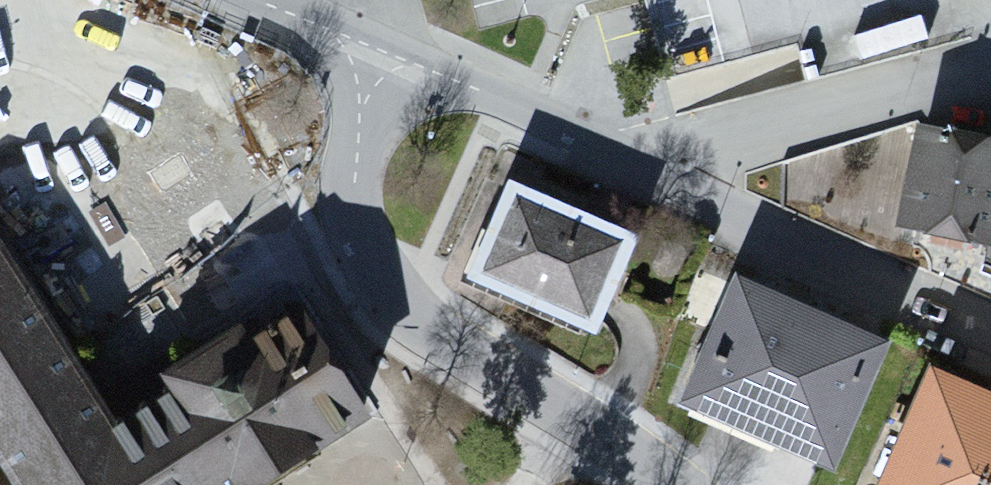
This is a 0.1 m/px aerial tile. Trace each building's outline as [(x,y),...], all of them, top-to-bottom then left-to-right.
[(922,138),(901,240),(990,258),(990,253),(990,152),(922,138)] [(641,252),(511,199),(472,295),(602,348),(641,252)] [(372,431),(302,317),(122,427),(7,243),(0,247),(0,484),(285,484),(372,431)] [(890,351),(734,285),(681,411),(837,477),(890,351)] [(931,377),(885,484),(990,484),(990,403),(931,377)]
